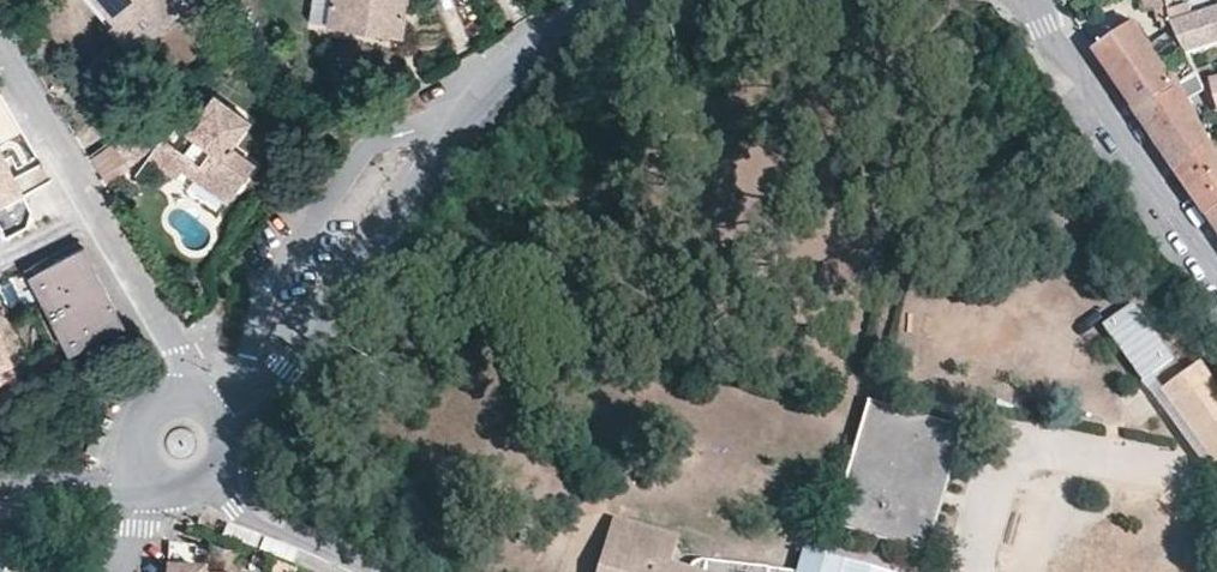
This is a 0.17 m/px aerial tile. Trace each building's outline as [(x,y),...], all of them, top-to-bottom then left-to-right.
[(183,0),(94,0),(113,23),(108,28),(130,53),(186,4),(183,0)] [(328,15),(380,23),(378,34),(402,37),(407,0),(330,0),(328,15)] [(1171,20),(1190,51),(1216,42),(1216,0),(1168,0),(1171,20)] [(380,23),(328,15),(326,26),(378,34),(380,23)] [(1132,23),(1096,51),(1139,111),(1181,84),(1174,75),(1132,23)] [(1190,64),(1174,75),(1181,84),(1198,73),(1190,64)] [(1216,210),(1216,151),(1181,84),(1139,111),(1209,216),(1216,210)] [(153,109),(114,136),(138,170),(149,156),(177,176),(190,158),(199,164),(191,175),(227,202),(255,165),(230,147),(249,121),(215,95),(188,132),(195,137),(185,152),(163,136),(168,130),(153,109)] [(160,104),(153,109),(168,130),(173,123),(160,104)] [(22,195),(0,151),(0,206),(22,195)] [(1209,216),(1216,227),(1216,210),(1209,216)] [(84,248),(37,272),(77,351),(124,327),(84,248)] [(77,351),(37,272),(28,276),(68,355),(77,351)] [(1172,357),(1132,301),(1100,324),(1141,379),(1149,374),(1172,357)] [(12,360),(0,337),(0,366),(12,360)] [(1162,392),(1195,436),(1209,426),(1216,420),(1216,389),(1199,365),(1162,392)] [(1149,374),(1141,379),(1205,467),(1216,464),(1216,428),(1209,426),(1195,436),(1162,392),(1149,374)] [(963,430),(866,401),(830,526),(926,554),(963,430)] [(95,431),(87,452),(99,457),(107,436),(95,431)] [(669,566),(676,540),(612,521),(608,533),(615,535),(608,559),(602,562),(599,566),(597,571),(596,571),(687,571),(669,566)] [(615,535),(608,533),(597,571),(599,566),(602,562),(608,559),(615,535)] [(803,552),(797,571),(873,571),(803,552)] [(701,563),(697,563),(694,563),(691,566),(689,569),(688,571),(787,571),(701,563)]
